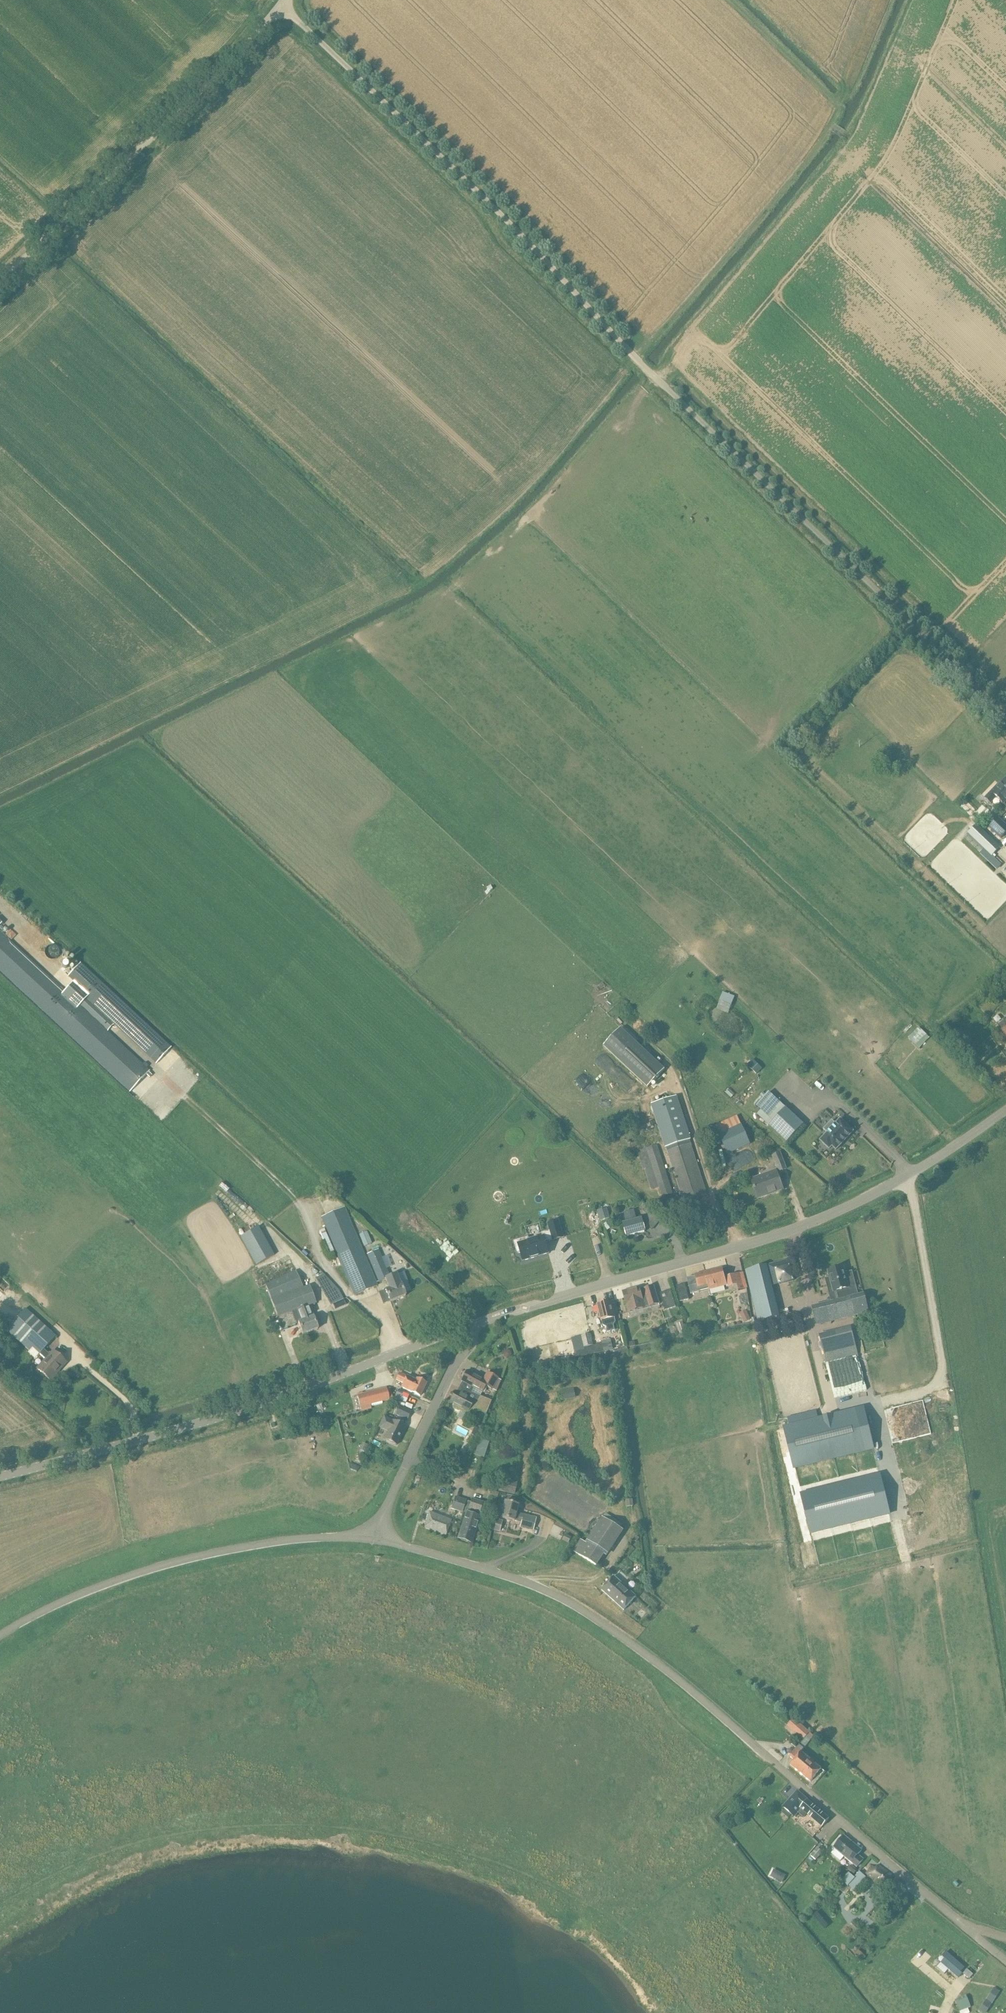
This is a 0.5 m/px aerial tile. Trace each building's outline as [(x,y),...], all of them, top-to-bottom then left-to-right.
[(996,789),(995,788),(985,799),(990,804),(996,798),(1003,805),(1005,802),(1005,779),(996,789)] [(998,818),(989,828),(1001,840),(1005,834),(1005,825),(998,818)] [(969,834),(992,856),(1000,848),(977,826),(969,834)] [(149,1072),(107,1032),(114,1024),(156,1064),(171,1048),(80,964),(68,976),(74,982),(65,993),(0,933),(0,971),(130,1092),(149,1072)] [(734,998),(723,993),(720,1002),(731,1006),(734,998)] [(1003,1021),(1004,1022),(998,1026),(1005,1038),(1005,1019),(1003,1021)] [(930,1037),(919,1028),(908,1039),(919,1049),(930,1037)] [(665,1070),(621,1029),(604,1046),(648,1088),(665,1070)] [(754,1062),(749,1068),(756,1075),(761,1069),(754,1062)] [(731,1099),(734,1095),(729,1090),(725,1093),(731,1099)] [(769,1125),(787,1143),(804,1125),(771,1093),(764,1100),(763,1099),(761,1101),(761,1100),(758,1105),(774,1120),(769,1125)] [(708,1196),(676,1097),(652,1105),(683,1203),(708,1196)] [(750,1145),(738,1116),(715,1126),(728,1155),(750,1145)] [(837,1150),(843,1143),(846,1139),(853,1132),(840,1120),(836,1124),(832,1121),(824,1130),(828,1133),(821,1141),(829,1149),(832,1146),(836,1150),(837,1150)] [(673,1192),(658,1145),(637,1151),(643,1170),(645,1170),(652,1190),(659,1188),(662,1197),(672,1195),(672,1193),(673,1192)] [(788,1170),(781,1153),(772,1156),(779,1173),(788,1170)] [(783,1190),(776,1171),(752,1180),(759,1199),(783,1190)] [(661,1221),(643,1204),(640,1209),(649,1216),(643,1223),(652,1231),(661,1221)] [(378,1286),(345,1207),(321,1218),(354,1296),(378,1286)] [(598,1211),(601,1221),(609,1218),(607,1209),(598,1211)] [(637,1221),(634,1210),(625,1213),(628,1224),(624,1225),(627,1236),(645,1232),(641,1220),(637,1221)] [(523,1263),(549,1255),(548,1253),(545,1243),(553,1241),(553,1243),(563,1240),(559,1224),(549,1226),(551,1233),(540,1236),(541,1239),(527,1243),(526,1240),(512,1244),(516,1256),(521,1254),(523,1263)] [(274,1255),(258,1227),(240,1237),(256,1265),(274,1255)] [(334,1252),(324,1230),(319,1232),(329,1254),(334,1252)] [(371,1243),(367,1232),(360,1234),(365,1246),(371,1243)] [(390,1277),(379,1250),(367,1255),(379,1283),(386,1281),(389,1289),(379,1293),(383,1305),(405,1296),(401,1284),(400,1285),(397,1275),(390,1277)] [(788,1262),(768,1266),(773,1286),(792,1281),(788,1262)] [(746,1272),(758,1321),(778,1317),(766,1267),(746,1272)] [(813,1308),(818,1326),(869,1312),(864,1295),(858,1296),(856,1287),(849,1288),(844,1268),(835,1271),(834,1270),(832,1270),(831,1272),(829,1272),(831,1278),(825,1280),(829,1294),(842,1291),(844,1300),(813,1308)] [(722,1269),(705,1273),(709,1289),(726,1285),(727,1287),(729,1287),(737,1285),(739,1291),(744,1289),(740,1273),(725,1278),(722,1269)] [(313,1317),(309,1307),(317,1304),(310,1286),(303,1288),(296,1271),(265,1285),(271,1300),(278,1319),(282,1330),(299,1323),(303,1335),(318,1329),(313,1317)] [(709,1289),(705,1273),(695,1275),(695,1276),(687,1278),(691,1294),(700,1292),(700,1291),(709,1289)] [(339,1291),(324,1274),(316,1279),(331,1305),(344,1299),(339,1291)] [(685,1284),(676,1286),(680,1302),(689,1300),(685,1284)] [(660,1304),(655,1287),(641,1291),(640,1288),(624,1292),(629,1313),(660,1304)] [(676,1307),(671,1290),(660,1293),(666,1311),(676,1307)] [(616,1323),(615,1318),(616,1318),(611,1301),(598,1305),(604,1326),(607,1328),(614,1326),(616,1323)] [(44,1350),(56,1337),(25,1309),(7,1330),(13,1336),(16,1333),(46,1360),(37,1369),(50,1381),(56,1374),(56,1373),(59,1369),(60,1370),(66,1363),(54,1351),(50,1355),(44,1350)] [(746,1311),(740,1313),(744,1322),(749,1319),(746,1311)] [(686,1332),(682,1322),(677,1324),(680,1334),(686,1332)] [(859,1355),(852,1327),(819,1335),(826,1363),(859,1355)] [(591,1334),(575,1338),(579,1357),(604,1352),(602,1344),(594,1345),(591,1334)] [(613,1350),(610,1339),(602,1341),(602,1344),(604,1352),(613,1350)] [(628,1347),(635,1346),(634,1339),(627,1341),(628,1347)] [(463,1377),(464,1378),(462,1381),(474,1388),(482,1393),(486,1386),(496,1392),(502,1381),(487,1373),(484,1380),(467,1371),(466,1373),(465,1372),(464,1373),(462,1376),(463,1377)] [(416,1380),(407,1376),(399,1373),(395,1380),(403,1384),(402,1388),(421,1397),(427,1384),(416,1379),(416,1380)] [(393,1398),(390,1388),(387,1389),(387,1387),(357,1395),(361,1412),(372,1409),(371,1406),(390,1401),(390,1399),(393,1398)] [(472,1393),(480,1396),(482,1393),(474,1388),(472,1393)] [(557,1392),(559,1402),(576,1398),(574,1389),(557,1392)] [(392,1402),(404,1407),(409,1396),(397,1391),(392,1402)] [(474,1401),(456,1392),(450,1402),(454,1404),(453,1407),(453,1409),(458,1412),(460,1411),(473,1418),(477,1411),(486,1415),(492,1401),(480,1396),(476,1403),(474,1402),(474,1401)] [(411,1411),(400,1406),(396,1415),(407,1421),(411,1411)] [(864,1450),(854,1410),(783,1428),(792,1468),(864,1450)] [(406,1427),(384,1416),(379,1428),(388,1432),(384,1440),(397,1446),(406,1427)] [(489,1438),(482,1435),(480,1440),(476,1438),(470,1453),(484,1458),(489,1442),(488,1442),(489,1438)] [(365,1452),(368,1445),(363,1443),(360,1449),(365,1452)] [(347,1468),(356,1471),(358,1467),(349,1463),(347,1468)] [(810,1535),(890,1515),(880,1474),(799,1493),(810,1535)] [(518,1484),(502,1479),(498,1491),(514,1496),(518,1484)] [(467,1500),(456,1496),(451,1509),(463,1513),(467,1500)] [(483,1502),(472,1499),(471,1503),(467,1502),(464,1512),(467,1513),(458,1540),(470,1544),(476,1527),(480,1528),(484,1514),(480,1513),(481,1511),(481,1510),(483,1502)] [(518,1505),(505,1502),(500,1517),(514,1521),(523,1523),(521,1528),(533,1532),(537,1518),(525,1515),(516,1513),(518,1505)] [(451,1520),(429,1513),(424,1527),(446,1535),(451,1520)] [(603,1517),(586,1543),(581,1540),(574,1550),(580,1554),(580,1555),(596,1566),(621,1529),(603,1517)] [(503,1521),(495,1519),(492,1530),(500,1532),(503,1521)] [(563,1540),(569,1543),(572,1538),(565,1535),(563,1540)] [(636,1597),(614,1576),(602,1590),(624,1610),(636,1597)] [(810,1732),(794,1718),(787,1726),(803,1740),(806,1737),(810,1741),(814,1736),(810,1733),(810,1732)] [(804,1749),(800,1746),(797,1748),(790,1756),(794,1760),(790,1765),(810,1782),(821,1769),(801,1752),(804,1749)] [(806,1802),(796,1794),(783,1808),(785,1809),(782,1813),(788,1818),(791,1815),(794,1817),(798,1812),(804,1817),(806,1814),(822,1827),(829,1819),(807,1801),(806,1802)] [(862,1851),(844,1836),(833,1848),(857,1868),(864,1860),(858,1855),(862,1851)] [(823,1853),(818,1848),(811,1856),(816,1860),(823,1853)] [(858,1870),(852,1865),(848,1869),(854,1874),(858,1870)] [(893,1877),(878,1866),(876,1869),(872,1866),(866,1874),(884,1888),(893,1877)] [(786,1876),(776,1871),(772,1879),(782,1884),(786,1876)] [(867,1877),(860,1872),(854,1878),(849,1873),(842,1881),(848,1887),(849,1886),(855,1891),(867,1877)] [(886,1913),(882,1906),(874,1910),(877,1917),(886,1913)] [(961,1973),(965,1968),(946,1952),(942,1957),(945,1959),(937,1968),(944,1974),(948,1970),(958,1979),(962,1974),(961,1973)] [(967,1970),(963,1974),(969,1979),(973,1975),(967,1970)] [(980,2010),(985,2012),(987,2012),(999,1989),(993,1986),(980,2010)] [(960,2012),(968,2012),(969,2012),(967,2007),(971,2006),(966,1995),(954,2000),(960,2012)]
